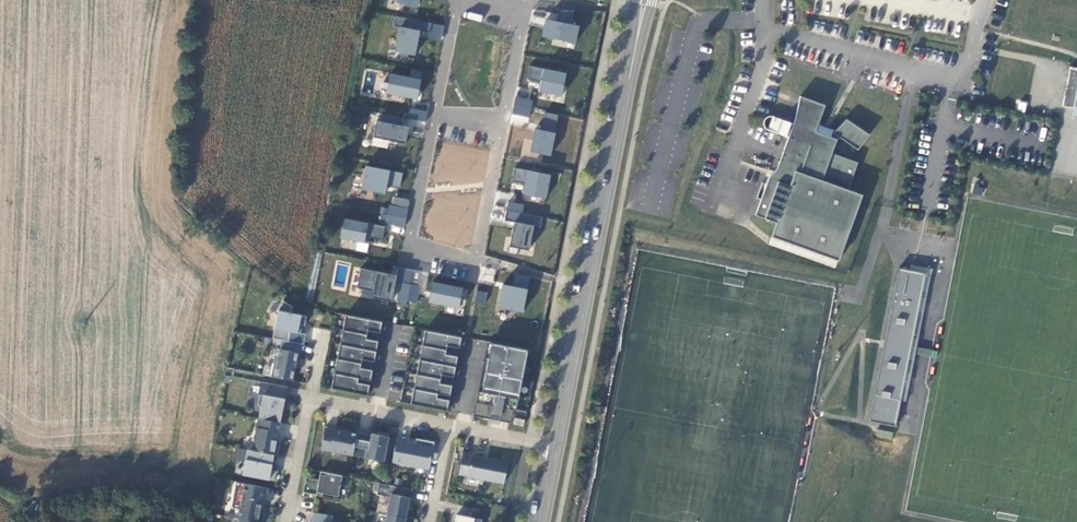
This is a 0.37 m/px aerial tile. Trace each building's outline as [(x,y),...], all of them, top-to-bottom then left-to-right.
[(578,24),(572,23),(573,13),(546,10),(543,39),(576,43),(578,24)] [(441,40),(444,25),(399,16),(392,52),(415,56),(419,36),(441,40)] [(526,80),(539,82),(538,93),(563,96),(565,71),(528,67),(526,80)] [(1076,73),(1076,68),(1069,67),(1067,67),(1065,83),(1075,85),(1076,73)] [(417,99),(423,72),(411,69),(409,76),(389,72),(385,92),(417,99)] [(1069,116),(1076,118),(1076,73),(1075,85),(1074,90),(1072,101),(1070,108),(1069,116)] [(1074,90),(1064,88),(1062,99),(1072,101),(1074,90)] [(793,124),(773,116),(768,116),(765,119),(763,123),(765,127),(768,130),(788,137),(777,168),(769,177),(755,215),(777,222),(771,237),(838,260),(862,195),(848,190),(858,162),(831,153),(837,139),(840,137),(858,150),(869,134),(846,119),(833,133),(836,135),(831,137),(815,132),(825,105),(800,96),(793,124)] [(512,114),(529,117),(532,100),(515,97),(512,114)] [(1072,101),(1062,99),(1060,106),(1070,108),(1072,101)] [(379,113),(371,144),(387,148),(389,139),(407,143),(413,119),(425,122),(427,111),(410,107),(407,119),(379,113)] [(549,156),(559,115),(544,112),(539,130),(535,129),(529,152),(549,156)] [(399,188),(403,173),(365,165),(360,189),(385,194),(387,185),(399,188)] [(546,198),(551,174),(515,168),(513,180),(524,182),(522,194),(546,198)] [(389,208),(381,207),(379,222),(405,226),(410,199),(391,196),(389,208)] [(522,212),(524,204),(509,201),(505,220),(515,222),(510,245),(532,249),(539,216),(522,212)] [(343,219),(340,239),(357,241),(356,251),(367,252),(369,242),(383,244),(385,224),(343,219)] [(910,265),(909,270),(926,273),(901,400),(906,401),(932,269),(910,265)] [(399,274),(360,269),(357,296),(420,304),(424,271),(400,268),(399,274)] [(899,268),(869,421),(896,427),(901,400),(926,273),(909,270),(899,268)] [(528,288),(529,277),(515,275),(514,286),(528,288)] [(462,308),(464,286),(431,283),(428,304),(462,308)] [(502,284),(498,309),(524,312),(528,288),(502,284)] [(475,303),(485,304),(486,291),(476,290),(475,303)] [(301,343),(304,344),(306,334),(301,333),(298,332),(299,325),(302,325),(305,326),(307,316),(291,313),(293,307),(283,300),(275,313),(277,315),(273,338),(282,340),(301,343)] [(331,388),(368,395),(370,385),(357,382),(358,378),(370,381),(372,370),(360,368),(362,359),(374,362),(378,341),(366,339),(368,330),(380,333),(382,322),(346,315),(331,388)] [(386,323),(382,322),(380,333),(368,330),(366,339),(378,341),(374,362),(362,359),(360,368),(372,370),(370,381),(358,378),(357,382),(370,385),(368,395),(372,396),(386,323)] [(461,337),(425,330),(411,404),(447,411),(449,400),(437,398),(438,394),(450,396),(452,385),(440,383),(441,375),(454,377),(458,357),(446,354),(447,346),(459,348),(461,337)] [(466,338),(461,337),(459,348),(447,346),(446,354),(458,357),(454,377),(441,375),(440,383),(452,385),(450,396),(438,394),(437,398),(449,400),(447,411),(451,412),(466,338)] [(301,343),(282,340),(280,349),(276,348),(274,359),(278,359),(277,367),(273,366),(271,376),(292,380),(295,368),(296,368),(297,368),(295,367),(296,360),(298,360),(301,343)] [(491,343),(487,342),(473,416),(486,418),(489,404),(480,402),(491,343)] [(491,343),(480,402),(489,404),(486,418),(491,419),(492,413),(500,415),(502,406),(511,408),(511,412),(513,413),(526,415),(527,411),(516,409),(528,350),(491,343)] [(400,400),(401,378),(390,378),(390,400),(400,400)] [(258,404),(261,407),(259,418),(280,422),(284,405),(281,404),(283,399),(285,399),(287,387),(261,382),(258,394),(260,394),(258,404)] [(500,415),(499,421),(510,423),(513,413),(511,412),(511,408),(502,406),(500,415)] [(274,454),(278,455),(280,443),(276,442),(277,439),(280,422),(259,418),(252,450),(274,454)] [(355,446),(357,434),(344,431),(344,430),(325,426),(321,448),(353,455),(355,446)] [(891,440),(893,432),(877,429),(875,436),(891,440)] [(372,433),(372,435),(369,449),(366,449),(365,457),(364,457),(384,461),(389,434),(377,431),(377,434),(372,433)] [(369,449),(372,435),(357,432),(357,434),(355,446),(366,449),(369,449)] [(392,461),(429,469),(434,442),(419,439),(418,444),(415,444),(396,440),(392,461)] [(355,446),(353,455),(365,457),(366,449),(355,446)] [(271,469),(274,454),(252,450),(247,449),(242,474),(274,480),(276,470),(271,469)] [(463,453),(459,474),(504,483),(508,462),(507,462),(507,464),(488,460),(488,458),(463,453)] [(346,486),(348,476),(321,471),(319,479),(306,476),(302,492),(317,495),(317,491),(338,496),(340,485),(346,486)] [(237,481),(231,507),(239,508),(237,518),(256,521),(258,521),(260,508),(262,502),(264,502),(267,487),(237,481)] [(405,517),(411,489),(379,483),(377,494),(390,496),(387,513),(405,517)] [(482,519),(478,519),(480,509),(473,508),(471,517),(456,514),(455,521),(481,521),(482,519)] [(333,515),(313,511),(311,521),(312,521),(332,521),(333,515)] [(387,513),(385,521),(405,521),(405,517),(387,513)]
